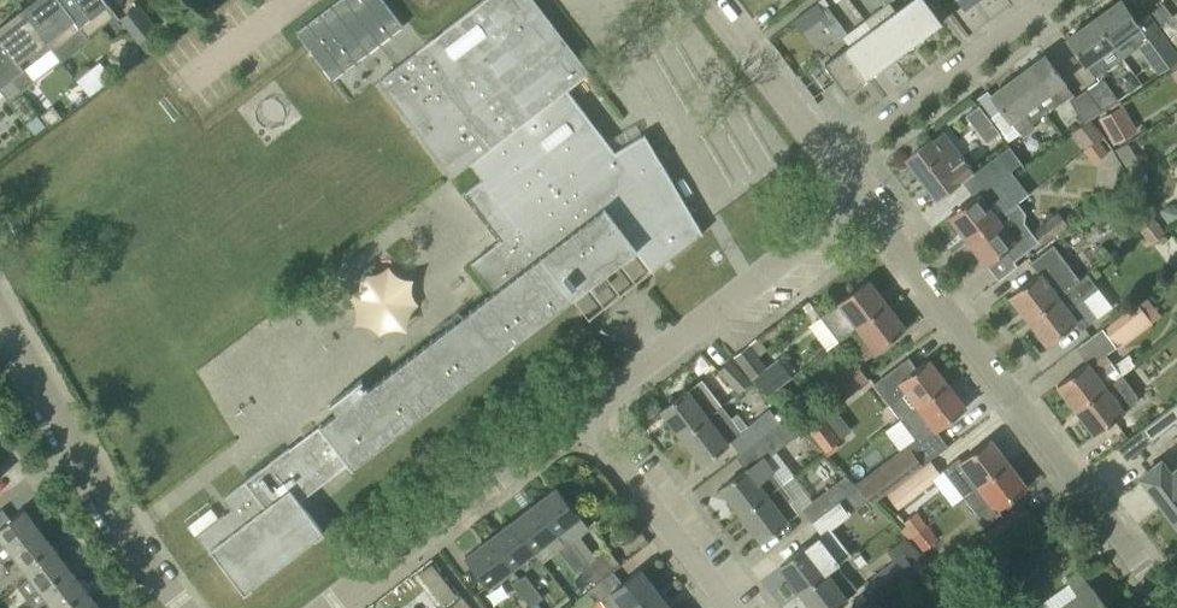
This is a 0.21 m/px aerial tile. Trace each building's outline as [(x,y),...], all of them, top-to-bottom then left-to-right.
[(24,10),(52,46),(52,47),(55,48),(71,36),(71,34),(80,28),(88,37),(116,15),(108,3),(106,0),(37,0),(24,10)] [(194,535),(208,553),(210,551),(244,595),(326,533),(301,500),(348,464),(352,469),(571,299),(636,251),(652,273),(704,233),(701,227),(645,132),(615,149),(598,127),(569,89),(592,71),(538,0),(483,0),(425,43),(416,50),(417,51),(379,80),(452,177),(470,164),(480,178),(463,191),(499,239),(468,262),(490,290),(368,383),(362,375),(327,402),(333,410),(244,478),(221,496),(220,496),(229,508),(194,535)] [(331,78),(402,24),(384,0),(336,0),(295,31),(308,47),(309,49),(331,78)] [(872,28),(894,57),(917,40),(895,10),(889,2),(892,0),(880,0),(884,5),(865,19),(872,28)] [(941,23),(925,0),(909,0),(895,10),(917,40),(941,23)] [(1163,32),(1158,25),(1149,12),(1137,21),(1122,0),(1119,0),(1094,19),(1121,56),(1137,45),(1159,73),(1176,59),(1176,52),(1163,32)] [(818,14),(827,26),(837,19),(827,5),(822,9),(817,2),(799,15),(805,24),(818,14)] [(1172,15),(1163,2),(1149,12),(1158,25),(1172,15)] [(139,4),(120,18),(138,42),(157,28),(139,4)] [(22,90),(34,81),(24,69),(52,47),(52,46),(24,10),(0,28),(0,39),(4,45),(0,48),(0,62),(22,90)] [(1163,32),(1176,52),(1176,11),(1172,15),(1158,25),(1163,32)] [(837,19),(827,26),(837,40),(847,33),(837,19)] [(1108,66),(1121,56),(1094,19),(1066,39),(1084,63),(1086,62),(1096,75),(1108,66)] [(894,57),(872,28),(848,45),(870,75),(894,57)] [(848,45),(844,48),(824,62),(846,92),(870,75),(848,45)] [(1045,55),(1018,75),(1036,99),(1051,88),(1061,101),(1073,92),(1060,74),(1045,55)] [(90,97),(116,78),(110,69),(107,71),(99,60),(92,65),(83,63),(74,64),(68,68),(90,97)] [(9,100),(22,90),(0,62),(0,89),(9,100)] [(1018,75),(991,95),(1001,108),(1019,132),(1020,131),(1024,136),(1035,128),(1031,123),(1032,123),(1028,117),(1022,109),(1036,99),(1018,75)] [(1086,89),(1101,110),(1118,99),(1103,77),(1086,89)] [(1086,89),(1070,100),(1084,121),(1101,110),(1086,89)] [(979,104),(965,115),(972,124),(986,114),(979,104)] [(1137,129),(1123,105),(1099,118),(1112,143),(1137,129)] [(1073,136),(1084,150),(1098,138),(1088,125),(1073,136)] [(936,199),(956,184),(973,171),(957,150),(943,132),(932,140),(931,139),(906,158),(936,199)] [(1098,138),(1084,150),(1094,163),(1108,151),(1098,138)] [(997,178),(991,183),(979,192),(968,200),(949,215),(967,239),(1016,203),(997,178)] [(1017,201),(1016,203),(967,239),(986,264),(1006,249),(1013,258),(1038,239),(1024,221),(1026,213),(1017,201)] [(1130,217),(1140,231),(1141,231),(1142,230),(1155,219),(1145,206),(1130,217)] [(1067,223),(1058,211),(1034,229),(1044,241),(1067,223)] [(1155,219),(1142,230),(1141,231),(1148,239),(1150,243),(1165,232),(1155,219)] [(1079,279),(1053,244),(1030,262),(1038,273),(1009,294),(1028,319),(1059,294),(1079,279)] [(1028,319),(1047,343),(1076,322),(1081,329),(1097,317),(1083,299),(1098,287),(1087,273),(1079,279),(1059,294),(1028,319)] [(856,326),(886,303),(867,279),(826,311),(820,315),(838,340),(856,326)] [(1118,348),(1159,316),(1145,297),(1103,329),(1118,348)] [(905,328),(886,303),(856,326),(867,341),(856,350),(863,359),(874,350),(875,351),(905,328)] [(764,367),(762,365),(748,345),(734,355),(749,378),(764,367)] [(1057,384),(1076,409),(1122,374),(1106,353),(1103,356),(1100,352),(1057,384)] [(768,395),(810,362),(802,353),(785,366),(779,358),(754,377),(768,395)] [(928,358),(916,367),(908,356),(873,383),(900,418),(917,406),(947,383),(928,358)] [(749,380),(729,359),(718,370),(737,391),(749,380)] [(868,378),(855,361),(835,376),(848,392),(868,378)] [(1106,386),(1076,409),(1094,433),(1114,419),(1125,410),(1136,402),(1137,394),(1122,374),(1106,386)] [(661,409),(682,436),(722,405),(701,379),(687,390),(686,390),(661,409)] [(917,406),(900,418),(888,428),(902,447),(854,483),(857,486),(871,500),(872,501),(927,460),(915,445),(966,407),(947,383),(917,406)] [(1116,446),(1126,459),(1145,444),(1176,420),(1176,400),(1135,431),(1116,446)] [(731,418),(722,405),(682,436),(702,463),(727,444),(727,443),(730,441),(739,453),(754,442),(789,415),(776,403),(756,418),(746,425),(737,413),(731,418)] [(754,442),(766,458),(803,430),(789,415),(754,442)] [(839,439),(822,416),(808,427),(825,449),(839,439)] [(943,468),(964,496),(1008,462),(989,438),(959,461),(957,458),(943,468)] [(721,487),(741,513),(781,483),(769,468),(765,471),(757,460),(740,472),(721,487)] [(1140,476),(1176,525),(1176,468),(1171,473),(1161,460),(1140,476)] [(941,475),(931,462),(887,495),(897,508),(941,475)] [(1026,487),(1008,462),(964,496),(985,524),(1001,512),(998,509),(1026,487)] [(741,513),(762,540),(787,521),(786,520),(797,512),(801,508),(811,521),(836,503),(857,486),(854,483),(846,474),(812,500),(793,475),(781,483),(741,513)] [(534,504),(556,534),(557,533),(564,543),(558,549),(567,561),(579,552),(588,563),(582,568),(595,584),(620,564),(607,548),(597,556),(581,536),(589,529),(557,487),(534,504)] [(831,527),(846,516),(836,503),(811,521),(821,534),(822,535),(831,527)] [(997,541),(1031,513),(1022,503),(989,530),(997,541)] [(511,522),(534,551),(556,534),(534,504),(511,522)] [(23,508),(0,526),(0,573),(7,568),(2,562),(13,553),(42,532),(23,508)] [(898,529),(909,539),(927,525),(916,511),(901,523),(904,526),(898,529)] [(977,561),(987,573),(1043,528),(1033,515),(977,561)] [(488,539),(511,569),(534,551),(511,522),(488,539)] [(927,525),(909,539),(927,556),(942,544),(927,525)] [(805,545),(780,564),(801,591),(836,564),(850,553),(831,527),(822,535),(821,534),(817,536),(805,545)] [(30,575),(59,554),(42,532),(13,553),(30,575)] [(488,587),(511,569),(488,539),(465,557),(488,587)] [(579,552),(567,561),(577,572),(582,568),(588,563),(579,552)] [(876,598),(880,595),(915,569),(903,553),(864,583),(876,598)] [(76,577),(59,554),(30,575),(17,585),(35,607),(36,607),(37,607),(48,599),(76,577)] [(431,559),(415,570),(437,604),(453,594),(431,559)] [(801,591),(813,607),(835,607),(847,599),(846,598),(857,590),(847,577),(847,578),(836,564),(801,591)] [(657,592),(639,568),(599,599),(606,607),(636,607),(657,592)] [(1066,580),(1078,597),(1063,607),(1107,607),(1092,587),(1091,587),(1079,570),(1066,580)] [(513,583),(522,594),(534,585),(525,573),(513,583)] [(48,599),(55,607),(83,607),(94,600),(76,577),(48,599)] [(534,585),(522,594),(531,606),(529,607),(540,607),(536,602),(543,597),(534,585)] [(598,603),(587,590),(572,602),(576,607),(592,607),(598,603)] [(636,607),(670,607),(657,592),(636,607)] [(94,600),(83,607),(100,607),(94,600)]
